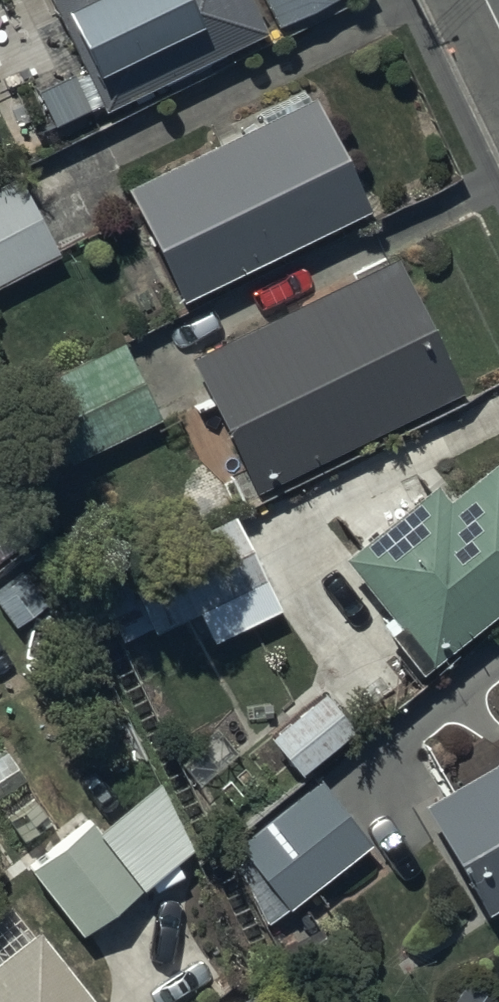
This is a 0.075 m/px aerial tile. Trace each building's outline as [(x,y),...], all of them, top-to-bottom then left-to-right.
[(89,90),(75,97),(83,113),(93,108),(98,118),(260,35),(242,0),(44,0),(89,90)] [(274,30),(335,0),(260,0),(274,30)] [(219,142),(119,187),(175,308),(364,220),(304,89),(214,131),(219,142)] [(15,185),(0,192),(0,289),(53,263),(15,185)] [(459,398),(392,261),(183,365),(251,501),(459,398)] [(491,467),(441,504),(429,489),(338,564),(386,621),(374,630),(416,681),(498,613),(498,476),(491,467)] [(279,613),(233,515),(118,568),(151,639),(198,617),(211,646),(279,613)] [(325,689),(264,743),(296,780),(358,727),(325,689)] [(490,768),(419,810),(480,919),(498,909),(498,754),(490,768)] [(366,848),(316,784),(227,856),(263,928),(366,848)] [(88,828),(26,876),(78,939),(181,862),(147,816),(104,848),(88,828)] [(38,939),(0,968),(0,1001),(87,1001),(38,939)]
